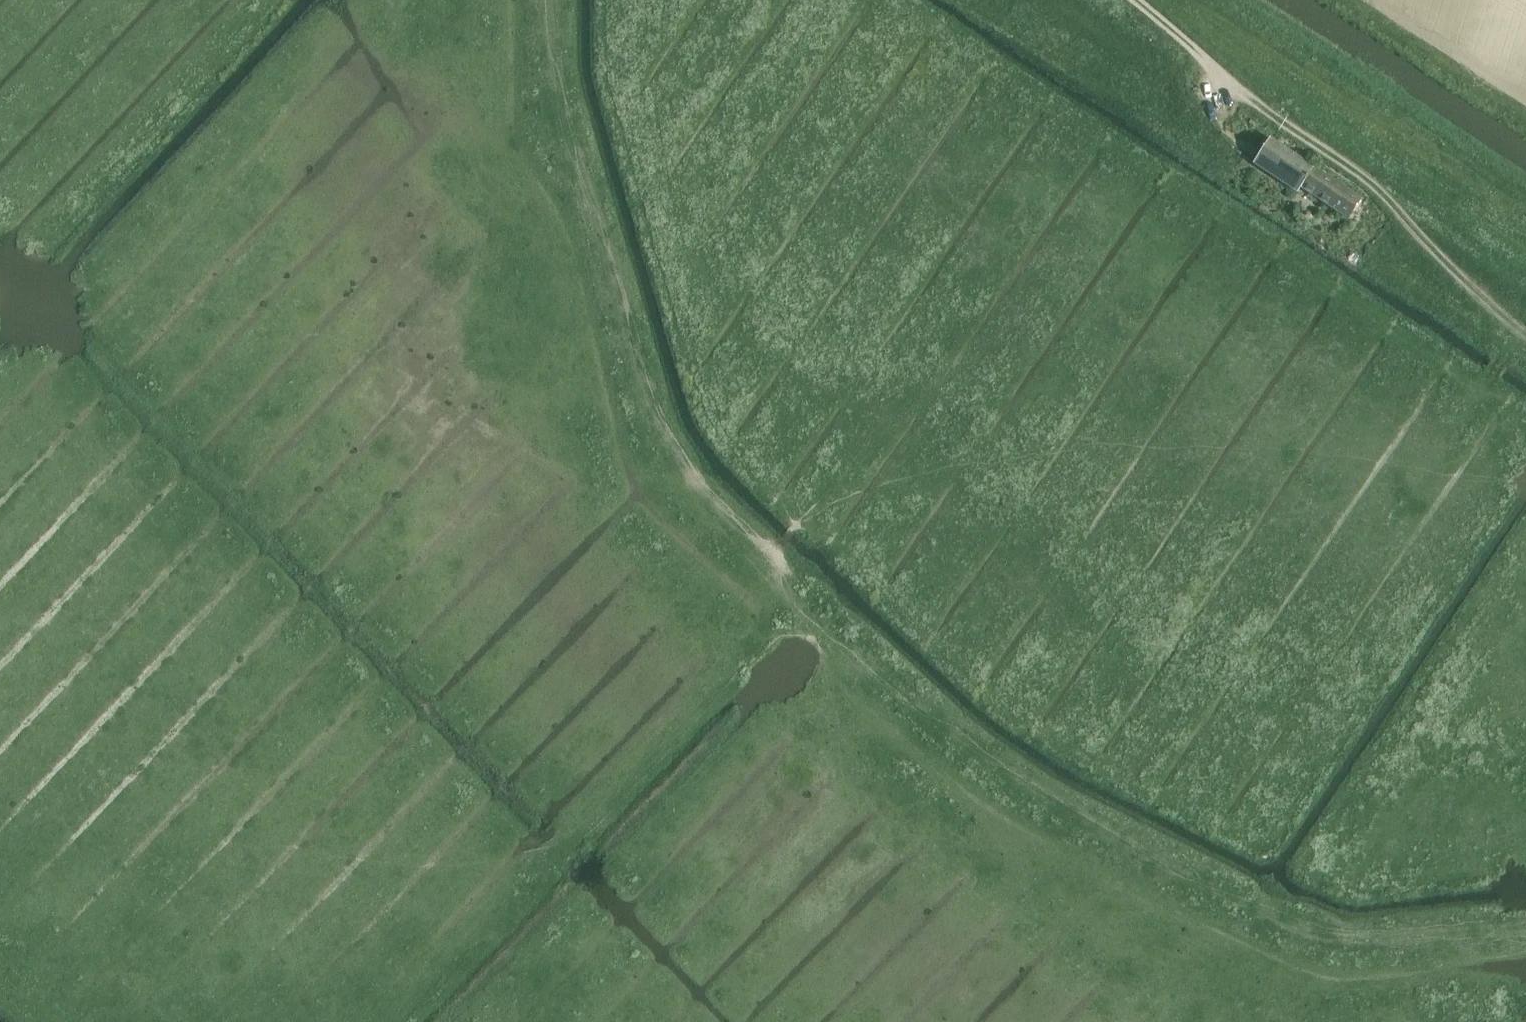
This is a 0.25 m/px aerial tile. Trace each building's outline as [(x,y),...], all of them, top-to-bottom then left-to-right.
[(1271,139),(1266,146),(1253,165),(1298,195),(1302,189),(1349,221),(1363,199),(1271,139)]
